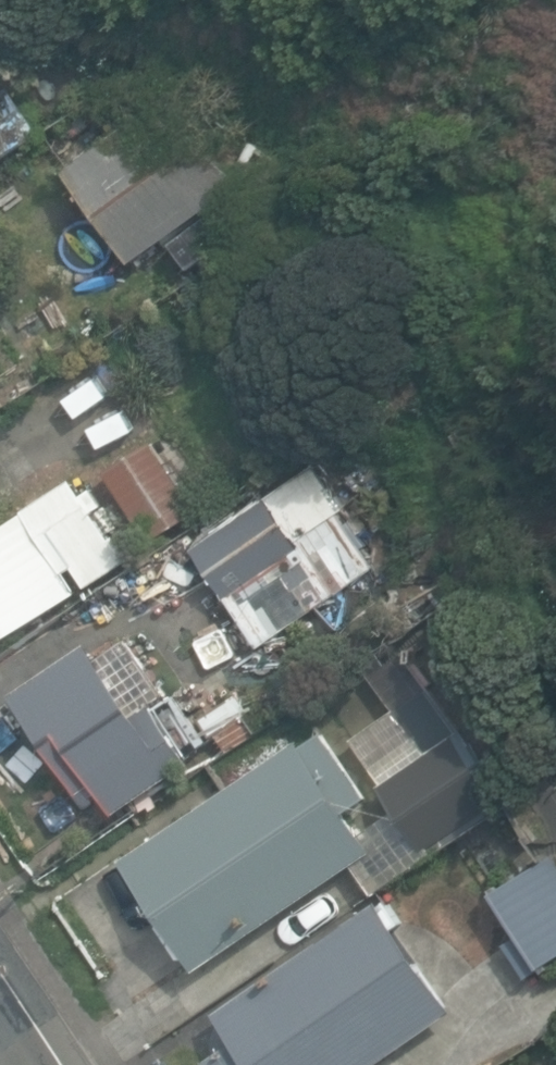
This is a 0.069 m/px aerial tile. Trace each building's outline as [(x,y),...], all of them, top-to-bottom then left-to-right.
[(43,133),(12,86),(0,94),(0,162),(43,133)] [(170,93),(68,171),(140,265),(174,240),(197,271),(264,220),(277,201),(295,165),(250,138),(233,175),(170,93)] [(107,470),(151,541),(200,510),(155,439),(107,470)] [(81,590),(70,573),(76,569),(87,586),(134,555),(119,532),(112,536),(97,514),(108,507),(95,487),(85,494),(75,479),(0,528),(0,642),(81,590)] [(194,548),(228,597),(302,546),(268,497),(194,548)] [(279,686),(329,657),(309,622),(259,651),(279,686)] [(169,699),(130,638),(100,656),(90,641),(14,695),(82,793),(82,794),(88,790),(94,798),(103,793),(116,814),(194,763),(190,754),(210,741),(177,693),(169,699)] [(397,709),(350,739),(423,852),(509,796),(464,726),(457,731),(401,644),(368,665),(397,709)] [(298,743),(124,859),(197,970),(378,850),(351,810),(367,800),(323,734),(302,748),(298,743)] [(526,976),(555,957),(555,856),(553,852),(491,891),(517,932),(503,941),(526,976)] [(211,1064),(375,1064),(454,1011),(377,898),(215,1010),(234,1038),(206,1058),(211,1064)]
